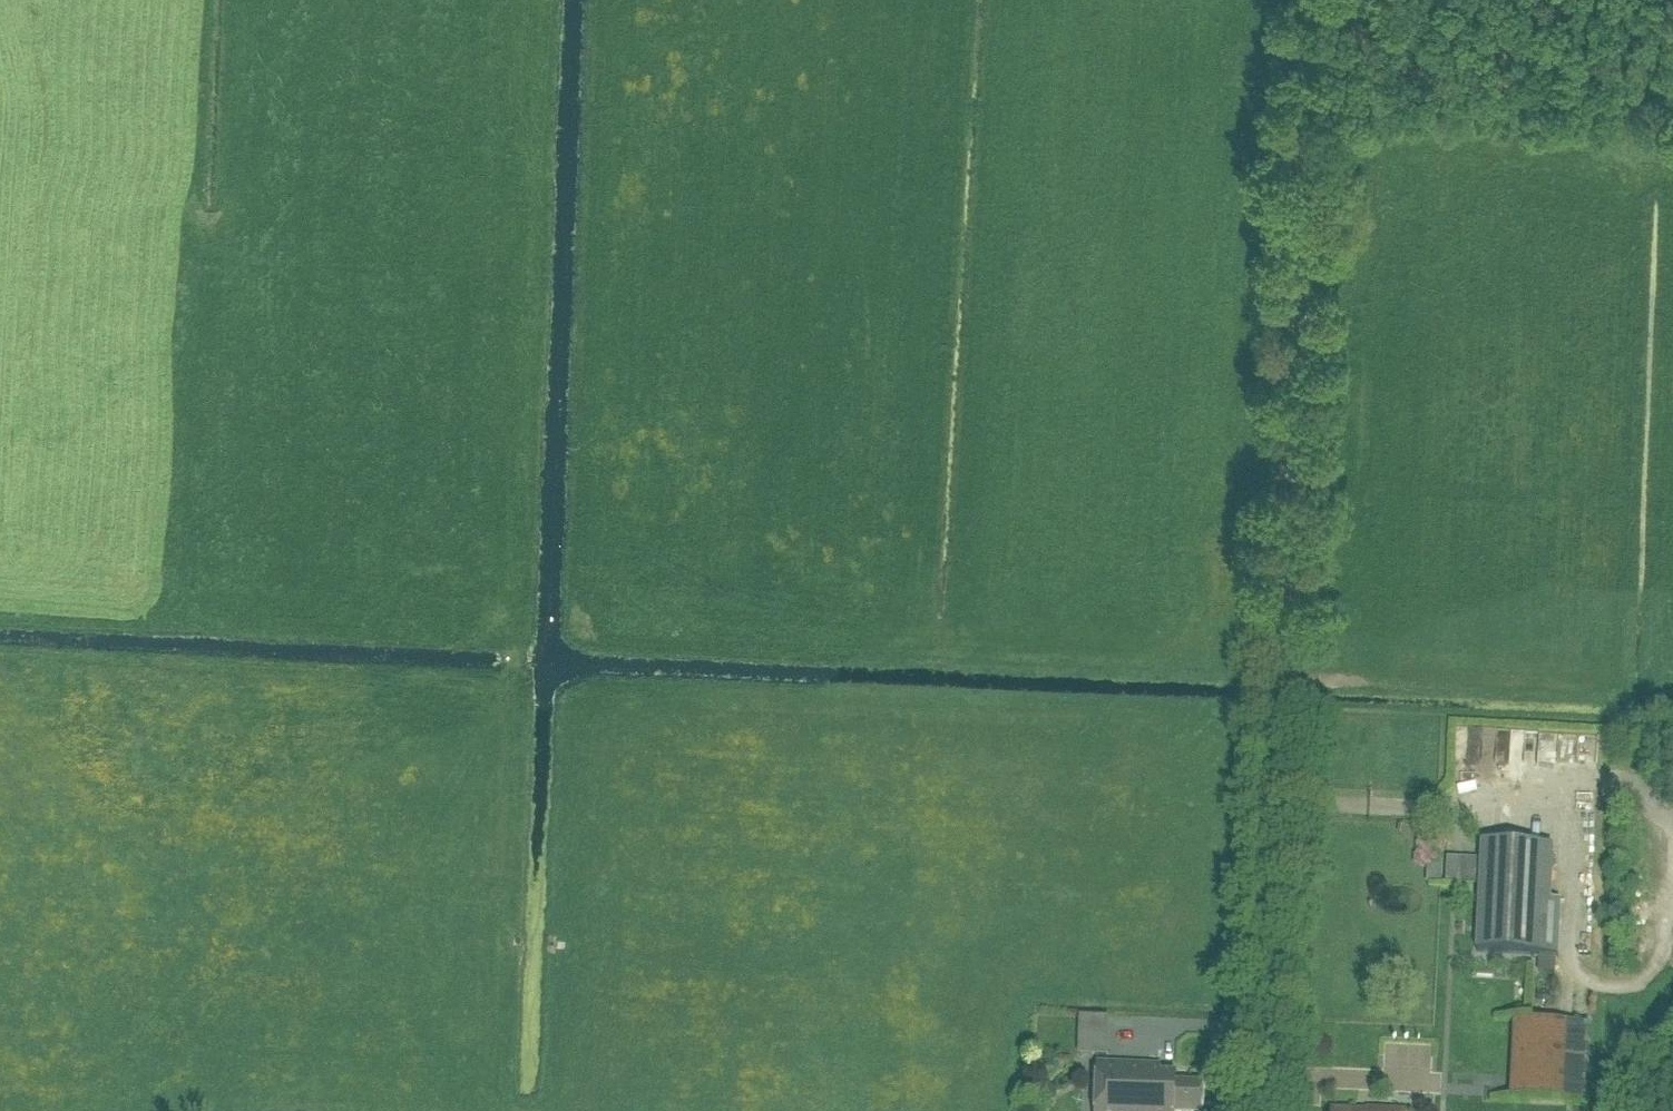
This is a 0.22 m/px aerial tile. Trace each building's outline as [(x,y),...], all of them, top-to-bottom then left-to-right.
[(1527,762),(1528,731),(1516,731),(1516,762),(1527,762)] [(1544,754),(1563,753),(1562,734),(1543,735),(1544,754)] [(1579,753),(1580,736),(1564,736),(1564,752),(1579,753)] [(1531,749),(1531,767),(1543,766),(1542,748),(1531,749)] [(1477,953),(1548,956),(1558,957),(1561,902),(1550,902),(1553,848),(1482,844),(1477,953)] [(1463,879),(1462,857),(1451,857),(1452,879),(1463,879)] [(1443,865),(1427,865),(1427,884),(1442,885),(1443,865)] [(1513,1021),(1510,1098),(1586,1102),(1590,1025),(1513,1021)] [(1103,1049),(1117,1050),(1118,1031),(1104,1030),(1103,1049)] [(1176,1075),(1161,1075),(1161,1067),(1097,1064),(1095,1110),(1204,1110),(1205,1086),(1175,1085),(1176,1075)]
